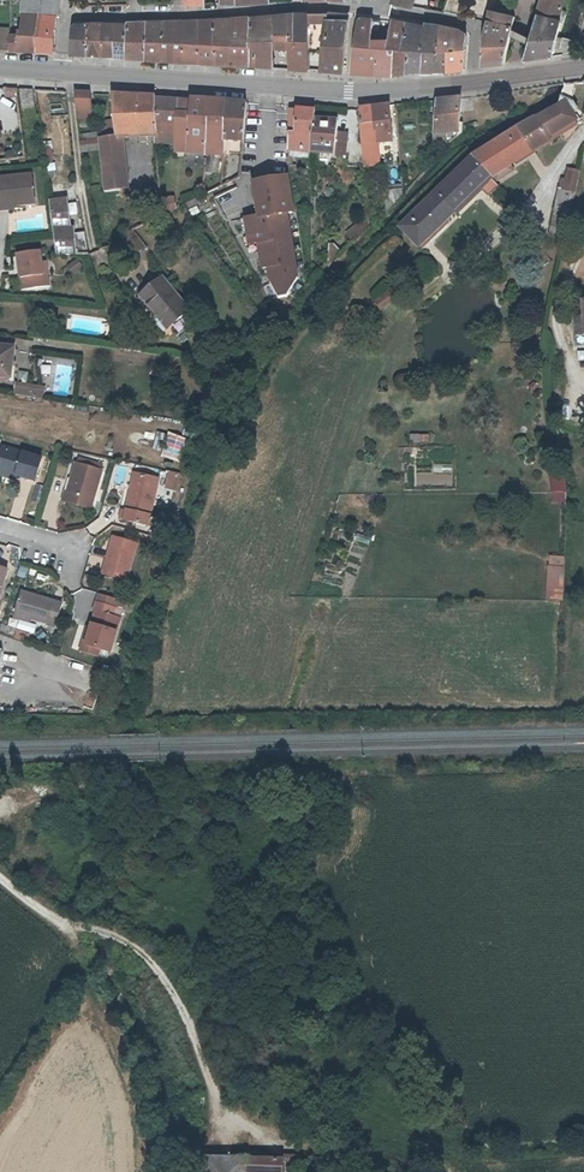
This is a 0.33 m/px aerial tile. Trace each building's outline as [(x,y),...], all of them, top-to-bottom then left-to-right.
[(61,0),(24,0),(24,4),(24,12),(39,13),(57,14),(57,12),(60,12),(61,5),(61,0)] [(531,35),(529,42),(524,58),(552,54),(554,46),(557,47),(557,45),(559,40),(559,37),(560,35),(557,35),(561,20),(564,20),(567,8),(562,7),(564,0),(541,0),(531,35)] [(507,51),(515,14),(491,8),(488,18),(484,35),(482,63),(506,60),(507,51)] [(39,15),(24,14),(23,29),(21,28),(20,34),(12,34),(12,48),(20,48),(38,50),(39,15)] [(296,47),(290,46),(290,66),(311,68),(311,50),(324,51),(324,68),(344,70),(348,15),(340,15),(325,15),(319,15),(306,14),(297,15),(296,47)] [(39,15),(38,50),(55,51),(57,15),(39,15)] [(296,47),(297,15),(282,16),(251,18),(251,63),(274,65),(275,40),(290,40),(290,46),(296,47)] [(233,62),(234,18),(217,20),(216,61),(233,62)] [(251,63),(251,18),(244,18),(234,18),(233,62),(251,63)] [(353,70),(394,71),(395,52),(388,52),(389,39),(390,39),(372,39),(373,19),(362,18),(359,19),(354,51),(353,70)] [(183,59),(184,20),(181,21),(164,21),(163,57),(183,59)] [(198,59),(199,20),(184,20),(183,59),(198,59)] [(216,61),(217,20),(214,20),(199,20),(198,59),(216,61)] [(395,52),(394,71),(407,70),(409,48),(404,48),(406,22),(394,20),(391,20),(390,39),(389,39),(388,52),(395,52)] [(163,57),(164,21),(144,22),(147,56),(163,57)] [(147,56),(144,22),(127,22),(128,24),(126,55),(147,56)] [(420,68),(424,24),(406,22),(404,48),(409,48),(407,70),(420,68)] [(424,22),(424,24),(420,68),(420,69),(446,67),(447,48),(439,47),(441,23),(427,22),(424,22)] [(88,53),(89,23),(78,23),(76,23),(72,26),(70,41),(69,53),(88,53)] [(103,54),(104,24),(89,23),(88,53),(103,54)] [(447,48),(446,67),(463,65),(464,47),(466,31),(459,27),(441,23),(439,47),(447,48)] [(115,54),(116,24),(104,24),(103,54),(115,54)] [(126,55),(128,24),(121,24),(116,24),(115,54),(126,55)] [(516,126),(534,148),(546,139),(545,137),(573,117),(569,111),(573,108),(567,101),(574,81),(562,83),(556,100),(553,108),(516,126)] [(18,88),(22,115),(34,114),(31,88),(18,88)] [(73,90),(77,118),(91,119),(88,91),(73,90)] [(133,136),(133,94),(112,92),(114,122),(115,137),(133,136)] [(154,141),(175,142),(175,125),(154,124),(154,100),(155,95),(133,94),(133,136),(153,135),(154,141)] [(435,98),(431,132),(457,130),(461,95),(435,98)] [(206,150),(207,98),(188,97),(188,101),(176,101),(175,125),(175,142),(174,149),(206,150)] [(223,147),(224,138),(226,99),(207,98),(206,150),(206,182),(212,182),(213,147),(223,147)] [(243,138),(245,100),(226,99),(224,138),(243,138)] [(175,125),(176,101),(154,100),(154,124),(175,125)] [(371,105),(376,142),(391,140),(387,103),(371,105)] [(376,142),(371,105),(359,106),(365,165),(371,164),(369,142),(376,142)] [(314,118),(314,109),(290,106),(290,147),(314,146),(314,118)] [(314,118),(314,146),(314,162),(334,162),(334,160),(336,129),(336,119),(314,118)] [(98,138),(115,137),(114,122),(96,125),(98,138)] [(534,148),(516,126),(511,128),(500,132),(467,157),(477,165),(492,177),(494,176),(512,163),(534,148)] [(336,129),(334,160),(344,161),(347,130),(336,129)] [(122,188),(115,137),(98,138),(99,149),(99,152),(102,173),(104,188),(105,190),(122,188)] [(99,149),(98,138),(79,140),(81,151),(99,149)] [(52,161),(50,141),(43,142),(44,161),(52,161)] [(242,151),(242,143),(226,142),(225,150),(242,151)] [(492,177),(477,165),(467,157),(444,179),(433,193),(456,213),(479,190),(492,177)] [(512,163),(494,176),(499,182),(517,170),(512,163)] [(575,182),(577,172),(567,169),(564,180),(575,182)] [(24,205),(34,204),(35,204),(32,175),(30,175),(0,178),(0,204),(13,202),(13,206),(24,205)] [(287,175),(255,180),(261,213),(245,215),(247,228),(254,228),(257,240),(258,240),(262,265),(268,264),(270,280),(278,294),(287,293),(298,275),(288,209),(293,209),(287,175)] [(501,185),(492,177),(479,190),(488,199),(501,185)] [(575,182),(564,180),(561,179),(559,179),(559,183),(558,187),(557,187),(555,196),(572,200),(575,182)] [(383,188),(384,194),(387,208),(402,192),(401,187),(383,188)] [(433,193),(403,229),(425,245),(456,213),(433,193)] [(570,209),(572,200),(555,196),(553,206),(570,209)] [(89,252),(90,252),(86,233),(76,234),(75,228),(70,228),(66,198),(50,200),(55,234),(57,254),(85,253),(89,252)] [(0,204),(0,211),(25,209),(24,205),(13,206),(13,202),(0,204)] [(551,216),(568,220),(570,209),(553,206),(551,216)] [(550,226),(566,229),(568,220),(551,216),(550,226)] [(352,240),(371,224),(365,217),(346,233),(352,240)] [(548,237),(563,241),(566,229),(550,226),(548,237)] [(148,247),(133,227),(126,231),(127,241),(116,245),(119,255),(148,247)] [(254,228),(247,228),(250,241),(257,240),(254,228)] [(44,272),(43,260),(42,254),(42,249),(20,252),(20,254),(24,286),(51,283),(49,271),(44,272)] [(189,309),(163,276),(141,294),(156,313),(159,311),(170,325),(189,309)] [(388,289),(374,302),(382,310),(396,297),(388,289)] [(138,340),(124,339),(123,342),(123,347),(137,349),(138,340)] [(12,378),(16,348),(0,346),(0,376),(12,378)] [(15,393),(23,395),(45,398),(47,387),(17,382),(15,393)] [(156,432),(153,449),(160,450),(163,433),(156,432)] [(166,447),(180,453),(185,443),(171,436),(166,447)] [(1,468),(22,475),(41,480),(47,458),(8,446),(1,468)] [(86,459),(84,464),(93,467),(94,461),(86,459)] [(93,467),(84,464),(82,463),(73,493),(71,492),(67,501),(96,510),(108,471),(107,472),(109,466),(94,461),(93,467)] [(22,475),(1,468),(0,472),(0,475),(21,481),(22,475)] [(552,502),(566,501),(564,471),(550,471),(552,502)] [(127,508),(124,517),(151,525),(164,479),(140,472),(130,509),(127,508)] [(181,489),(186,474),(176,472),(171,487),(181,489)] [(104,573),(129,581),(140,544),(115,537),(104,573)] [(546,600),(563,600),(564,556),(546,555),(546,600)] [(9,569),(0,566),(0,600),(9,569)] [(33,618),(49,623),(50,620),(58,623),(64,603),(23,591),(16,613),(33,618)] [(128,603),(101,595),(98,604),(125,612),(128,603)] [(93,630),(88,647),(104,651),(113,654),(125,612),(98,604),(96,613),(98,614),(93,630)] [(33,618),(16,613),(14,618),(32,623),(33,618)] [(10,628),(28,632),(30,623),(12,619),(10,628)] [(101,660),(104,651),(88,647),(93,630),(89,629),(81,654),(101,660)] [(301,1154),(285,1154),(285,1171),(301,1171),(301,1154)] [(279,1157),(200,1156),(200,1171),(279,1171),(279,1157)]
